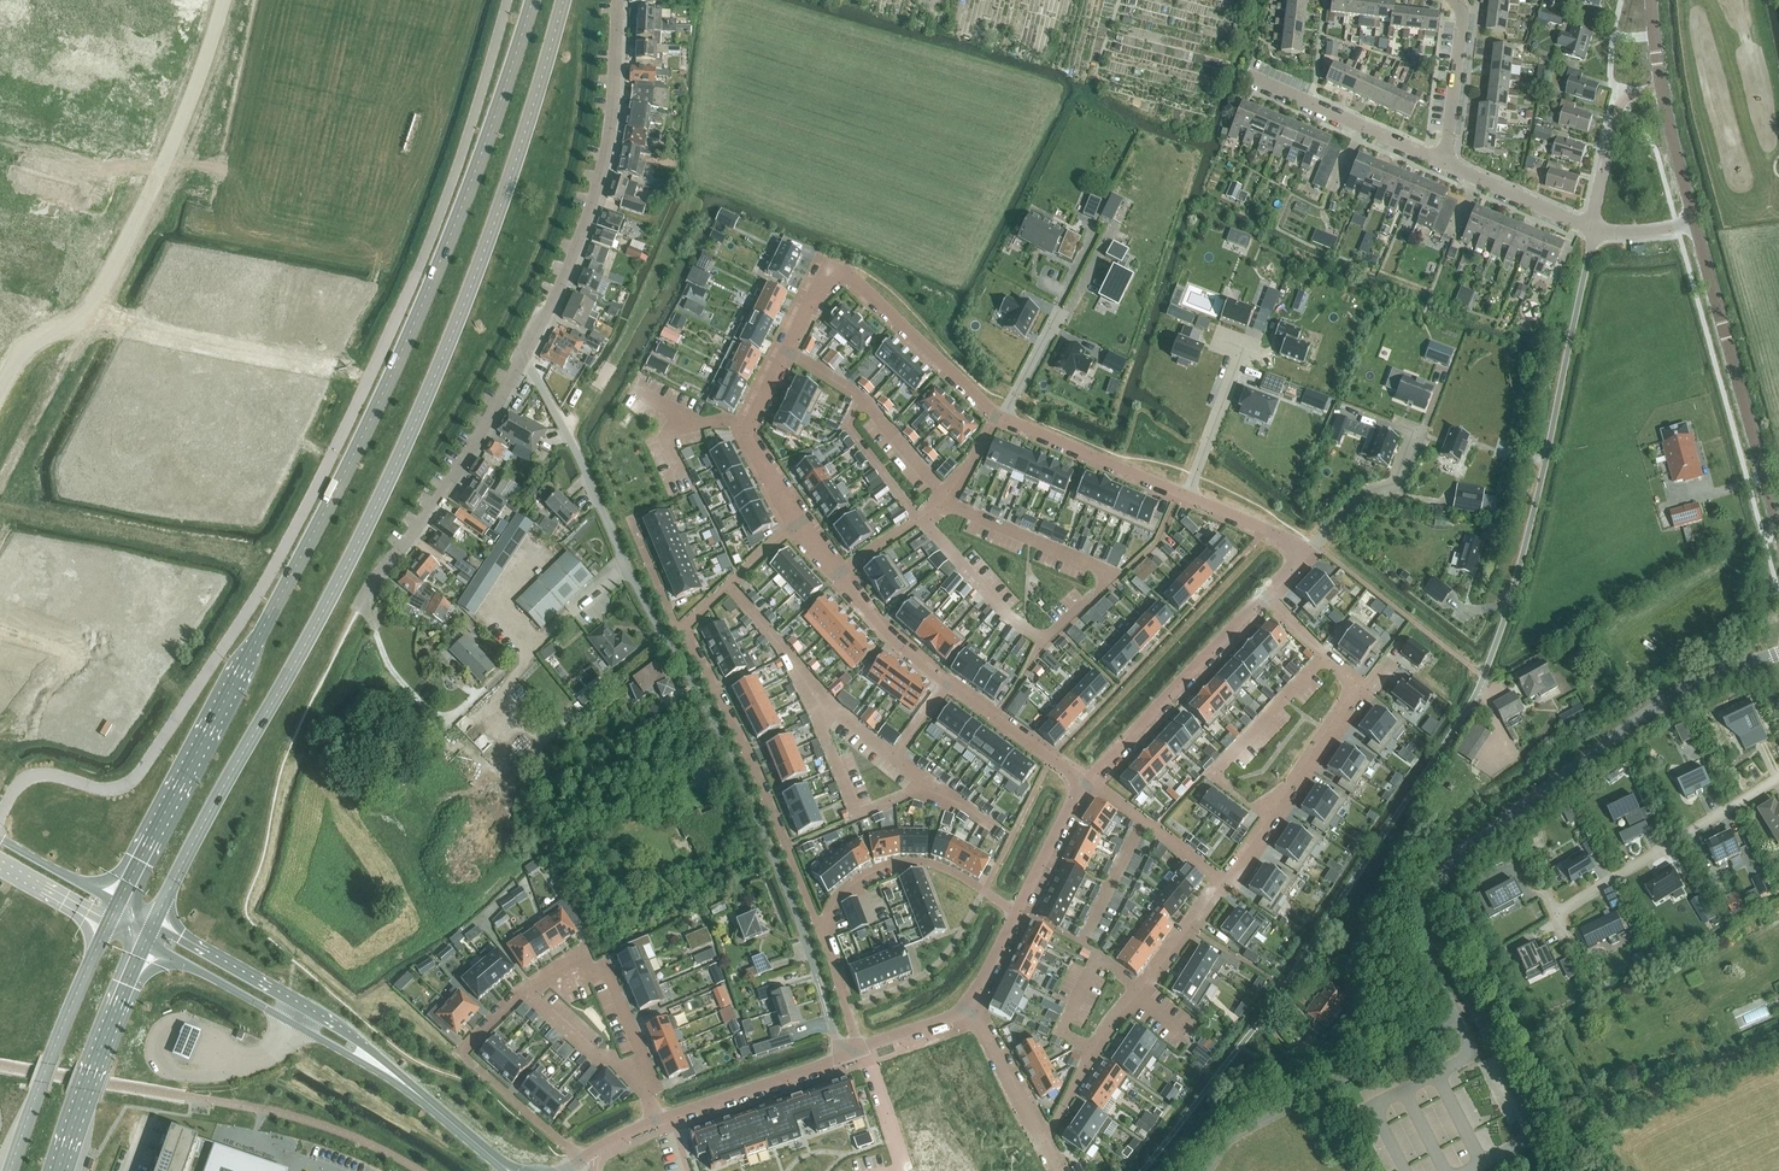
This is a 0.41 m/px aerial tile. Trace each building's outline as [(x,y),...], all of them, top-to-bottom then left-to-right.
[(1286,6),(1286,7),(1305,10),(1306,0),(1287,0),(1286,6)] [(1347,0),(1332,0),(1330,13),(1329,13),(1328,23),(1333,24),(1334,14),(1344,16),(1346,16),(1347,0)] [(1344,16),(1343,25),(1348,26),(1349,16),(1359,17),(1361,18),(1363,0),(1347,0),(1346,16),(1344,16)] [(1359,17),(1358,27),(1363,27),(1364,18),(1374,19),(1376,19),(1378,0),(1374,0),(1363,0),(1361,18),(1359,17)] [(1376,19),(1374,19),(1373,29),(1378,29),(1380,20),(1390,21),(1391,21),(1392,9),(1393,9),(1393,2),(1378,0),(1376,19)] [(1601,0),(1580,0),(1579,3),(1599,8),(1601,0)] [(1510,3),(1491,1),(1489,16),(1508,18),(1508,20),(1517,21),(1518,15),(1509,14),(1510,5),(1510,3)] [(1286,7),(1286,6),(1277,5),(1277,7),(1276,10),(1286,11),(1285,21),(1284,22),(1303,25),(1305,10),(1286,7)] [(1391,21),(1390,21),(1390,28),(1388,28),(1387,38),(1393,38),(1394,29),(1403,30),(1405,30),(1407,11),(1393,9),(1392,9),(1391,21)] [(1538,20),(1549,23),(1561,27),(1564,18),(1552,15),(1553,13),(1552,13),(1541,9),(1538,20)] [(638,10),(638,24),(676,26),(676,21),(661,20),(661,11),(638,10)] [(1405,30),(1403,30),(1402,39),(1408,40),(1409,31),(1418,32),(1420,32),(1422,13),(1407,11),(1405,30)] [(1420,32),(1418,32),(1417,41),(1423,42),(1424,33),(1435,34),(1438,15),(1422,13),(1420,32)] [(1508,18),(1489,16),(1487,31),(1506,34),(1505,35),(1515,36),(1516,31),(1507,29),(1508,20),(1508,18)] [(1284,22),(1285,21),(1275,20),(1275,25),(1284,26),(1283,36),(1283,37),(1302,40),(1303,25),(1284,22)] [(637,45),(636,46),(658,47),(658,43),(658,40),(660,40),(660,33),(675,33),(676,26),(638,24),(637,39),(637,40),(637,42),(637,44),(637,45)] [(1584,60),(1592,35),(1573,29),(1570,37),(1561,34),(1558,45),(1567,47),(1565,55),(1584,60)] [(1283,37),(1283,36),(1274,35),(1273,40),(1282,41),(1281,53),(1300,55),(1302,40),(1283,37)] [(1358,45),(1366,47),(1367,39),(1359,38),(1358,45)] [(1379,39),(1378,49),(1386,50),(1387,40),(1379,39)] [(1326,43),(1325,56),(1337,57),(1338,44),(1326,43)] [(636,62),(635,68),(661,70),(662,62),(655,62),(655,55),(668,55),(668,47),(658,47),(636,46),(636,61),(636,62)] [(1495,47),(1493,62),(1512,65),(1512,66),(1521,67),(1522,62),(1513,61),(1514,49),(1495,47)] [(1357,48),(1351,62),(1353,63),(1356,64),(1357,64),(1363,51),(1360,49),(1357,48)] [(1420,56),(1417,65),(1428,69),(1431,59),(1420,56)] [(1333,64),(1326,82),(1340,88),(1348,71),(1349,71),(1350,69),(1353,63),(1351,62),(1348,60),(1344,69),(1333,64)] [(1512,65),(1493,62),(1491,77),(1510,80),(1510,81),(1520,82),(1520,77),(1511,76),(1512,66),(1512,65)] [(1348,71),(1340,88),(1354,94),(1361,77),(1363,78),(1367,69),(1362,67),(1358,75),(1349,71),(1348,71)] [(631,68),(630,82),(637,83),(637,88),(654,89),(654,84),(654,83),(655,77),(667,78),(667,71),(661,70),(635,68),(632,68),(631,68)] [(1581,80),(1583,74),(1569,69),(1565,83),(1571,85),(1568,94),(1592,102),(1597,85),(1581,80)] [(1361,77),(1354,94),(1367,101),(1375,83),(1377,84),(1381,75),(1376,73),(1372,81),(1363,78),(1361,77)] [(1510,80),(1491,77),(1490,92),(1509,95),(1508,96),(1518,97),(1518,92),(1509,91),(1510,81),(1510,80)] [(1375,83),(1367,101),(1381,107),(1389,89),(1391,90),(1395,81),(1389,79),(1386,88),(1377,84),(1375,83)] [(1389,89),(1381,107),(1395,113),(1403,96),(1405,96),(1408,88),(1403,85),(1400,94),(1391,90),(1389,89)] [(630,104),(630,106),(650,109),(667,111),(669,91),(663,90),(654,89),(637,88),(632,87),(631,89),(632,89),(630,102),(630,104)] [(1403,96),(1395,113),(1409,119),(1417,102),(1418,103),(1422,94),(1417,92),(1413,100),(1405,96),(1403,96)] [(1509,95),(1490,92),(1488,107),(1500,109),(1506,110),(1506,111),(1516,112),(1517,107),(1507,106),(1508,96),(1509,95)] [(1586,132),(1591,116),(1574,111),(1576,104),(1562,100),(1558,114),(1564,116),(1562,125),(1586,132)] [(1242,103),(1228,137),(1235,140),(1240,128),(1248,132),(1257,110),(1242,103)] [(630,106),(626,129),(646,132),(648,133),(650,124),(661,126),(662,117),(649,115),(650,109),(630,106)] [(1488,107),(1481,106),(1479,122),(1498,124),(1498,126),(1507,127),(1508,121),(1498,120),(1500,109),(1488,107)] [(1248,132),(1243,143),(1250,146),(1254,134),(1262,138),(1263,138),(1272,116),(1257,110),(1248,132)] [(1258,149),(1257,151),(1263,154),(1264,152),(1265,149),(1273,153),(1277,144),(1286,122),(1272,116),(1263,138),(1262,138),(1258,149)] [(1273,153),(1272,155),(1279,157),(1283,146),(1291,150),(1292,150),(1301,128),(1286,122),(1277,144),(1273,153)] [(1498,124),(1479,122),(1477,137),(1496,139),(1496,141),(1505,142),(1506,136),(1496,135),(1498,126),(1498,124)] [(1536,126),(1533,138),(1549,143),(1553,131),(1536,126)] [(1291,150),(1287,161),(1293,163),(1298,152),(1306,156),(1315,134),(1301,128),(1292,150),(1291,150)] [(626,129),(623,145),(644,150),(650,151),(654,152),(660,153),(662,144),(658,144),(657,145),(650,144),(649,145),(645,145),(646,139),(658,141),(659,135),(648,133),(646,132),(626,129)] [(1549,143),(1549,144),(1558,147),(1555,156),(1579,163),(1584,147),(1567,142),(1569,135),(1553,130),(1553,131),(1549,143)] [(1306,156),(1301,167),(1308,169),(1313,158),(1321,162),(1323,157),(1326,151),(1328,144),(1330,140),(1315,134),(1306,156)] [(1496,139),(1477,137),(1475,152),(1494,154),(1493,156),(1503,157),(1504,151),(1495,150),(1496,141),(1496,139)] [(1328,144),(1326,151),(1338,156),(1341,150),(1341,149),(1328,144)] [(623,145),(620,158),(638,162),(639,155),(649,157),(650,151),(644,150),(623,145)] [(1326,151),(1323,157),(1335,163),(1338,156),(1326,151)] [(1359,156),(1345,190),(1352,192),(1356,181),(1364,184),(1364,185),(1374,162),(1359,156)] [(1335,163),(1323,157),(1321,162),(1320,164),(1333,169),(1335,163)] [(620,158),(617,173),(642,179),(645,164),(638,162),(620,158)] [(1527,158),(1525,167),(1533,169),(1535,159),(1527,158)] [(1364,184),(1359,196),(1366,198),(1371,187),(1379,190),(1379,191),(1388,168),(1374,162),(1364,185),(1364,184)] [(1572,194),(1577,178),(1560,173),(1562,166),(1549,162),(1544,176),(1551,178),(1548,187),(1572,194)] [(1320,164),(1318,171),(1330,176),(1333,169),(1320,164)] [(1379,190),(1374,202),(1381,204),(1385,193),(1393,196),(1393,197),(1403,174),(1388,168),(1379,191),(1379,190)] [(1318,171),(1315,178),(1327,183),(1330,176),(1318,171)] [(1393,196),(1389,208),(1395,210),(1400,199),(1408,202),(1417,180),(1403,174),(1393,197),(1393,196)] [(1281,176),(1278,184),(1286,187),(1289,180),(1289,179),(1284,177),(1281,176)] [(633,199),(638,185),(614,177),(607,198),(621,203),(620,208),(643,216),(647,203),(633,199)] [(1315,178),(1312,184),(1324,190),(1324,189),(1327,183),(1315,178)] [(1408,202),(1403,214),(1410,216),(1414,205),(1422,208),(1423,208),(1432,186),(1417,180),(1408,202)] [(655,182),(653,190),(666,194),(668,185),(655,182)] [(1422,208),(1418,219),(1424,222),(1429,211),(1437,215),(1438,214),(1438,215),(1439,210),(1442,203),(1445,197),(1447,192),(1432,186),(1423,208),(1422,208)] [(1230,189),(1226,197),(1235,200),(1239,192),(1230,189)] [(1241,192),(1237,201),(1244,204),(1247,195),(1241,192)] [(1111,195),(1101,216),(1111,221),(1122,200),(1111,195)] [(1090,197),(1083,215),(1094,219),(1101,201),(1090,197)] [(1445,197),(1442,203),(1455,209),(1457,202),(1445,197)] [(1330,202),(1328,212),(1335,213),(1337,204),(1330,202)] [(1297,203),(1292,212),(1304,218),(1309,209),(1297,203)] [(1442,203),(1439,210),(1452,215),(1455,209),(1442,203)] [(722,209),(716,221),(725,225),(734,230),(739,218),(731,214),(722,209)] [(1475,209),(1461,242),(1468,245),(1473,234),(1481,237),(1490,215),(1475,209)] [(603,210),(598,226),(621,234),(624,226),(627,219),(603,210)] [(1439,210),(1438,215),(1438,214),(1437,215),(1437,217),(1449,222),(1452,216),(1452,215),(1439,210)] [(1355,215),(1353,223),(1365,227),(1367,219),(1355,215)] [(1481,237),(1476,248),(1483,251),(1487,240),(1495,243),(1504,221),(1490,215),(1481,237)] [(1060,239),(1063,233),(1029,216),(1022,230),(1023,230),(1025,231),(1021,238),(1032,244),(1033,241),(1040,245),(1040,247),(1040,248),(1041,248),(1041,249),(1042,249),(1043,250),(1051,254),(1052,253),(1054,250),(1059,252),(1057,256),(1071,261),(1081,237),(1067,232),(1063,241),(1060,239)] [(1437,217),(1434,224),(1446,229),(1449,222),(1437,217)] [(627,219),(624,226),(637,231),(640,224),(627,219)] [(1495,243),(1490,254),(1497,257),(1502,246),(1510,249),(1519,227),(1504,221),(1495,243)] [(1434,224),(1431,231),(1443,236),(1444,235),(1446,229),(1434,224)] [(1382,227),(1380,234),(1386,237),(1389,230),(1382,227)] [(1510,249),(1505,260),(1511,263),(1512,263),(1516,252),(1524,255),(1534,233),(1519,227),(1510,249)] [(597,228),(592,242),(617,251),(619,243),(614,242),(616,235),(610,233),(597,228)] [(1230,230),(1226,242),(1246,249),(1251,238),(1230,230)] [(714,231),(710,238),(723,245),(726,237),(714,231)] [(1524,255),(1520,266),(1526,269),(1531,258),(1539,261),(1548,239),(1534,233),(1524,255)] [(1324,234),(1319,246),(1333,252),(1338,239),(1324,234)] [(634,239),(631,247),(644,251),(647,244),(634,239)] [(1539,261),(1534,272),(1541,275),(1545,264),(1554,267),(1557,260),(1566,264),(1572,250),(1563,246),(1563,245),(1548,239),(1539,261)] [(1363,243),(1360,252),(1367,255),(1371,246),(1363,243)] [(589,261),(584,272),(595,277),(601,279),(604,271),(602,270),(603,266),(609,251),(591,244),(586,257),(585,259),(585,260),(589,261)] [(772,259),(794,270),(801,255),(779,244),(772,258),(772,259)] [(639,262),(642,253),(628,248),(624,256),(639,262)] [(1113,269),(1099,294),(1102,295),(1103,295),(1120,304),(1133,279),(1122,274),(1125,268),(1130,258),(1126,256),(1110,248),(1105,257),(1118,264),(1115,270),(1113,269)] [(1450,249),(1447,258),(1454,261),(1457,251),(1450,249)] [(794,270),(772,259),(772,258),(764,273),(787,284),(794,270)] [(708,264),(699,260),(695,267),(704,272),(708,264)] [(1511,263),(1505,260),(1501,270),(1507,272),(1511,263)] [(1460,265),(1458,271),(1464,273),(1466,267),(1460,265)] [(1473,267),(1471,271),(1480,275),(1482,271),(1473,267)] [(692,268),(686,281),(690,283),(697,270),(692,268)] [(584,272),(577,287),(582,289),(579,295),(581,296),(596,302),(599,303),(602,297),(595,294),(601,279),(595,277),(584,272)] [(610,274),(607,280),(621,286),(624,279),(610,274)] [(698,288),(689,284),(684,293),(688,295),(691,290),(695,293),(698,288)] [(1519,285),(1517,291),(1525,294),(1527,287),(1519,285)] [(780,310),(787,295),(767,286),(763,294),(757,291),(754,298),(760,301),(761,300),(780,310)] [(1176,289),(1173,297),(1180,300),(1183,292),(1176,289)] [(1260,309),(1272,313),(1280,293),(1268,289),(1260,309)] [(1463,289),(1458,301),(1469,305),(1474,293),(1463,289)] [(1299,293),(1293,310),(1300,313),(1306,296),(1299,293)] [(573,297),(568,308),(596,321),(598,316),(591,313),(596,302),(581,296),(579,300),(573,297)] [(1003,328),(1024,339),(1024,338),(1038,311),(1039,310),(1018,299),(1017,300),(1018,300),(1017,303),(1007,298),(1006,297),(999,312),(1000,312),(1009,316),(1004,328),(1003,328)] [(1227,299),(1220,317),(1247,328),(1254,310),(1227,299)] [(696,304),(687,300),(683,308),(692,312),(696,304)] [(773,324),(780,310),(761,300),(760,301),(754,314),(753,314),(773,324)] [(1170,305),(1166,315),(1176,318),(1179,309),(1170,305)] [(825,324),(833,331),(829,335),(833,339),(837,335),(853,316),(841,306),(825,324)] [(610,307),(607,314),(615,318),(618,311),(614,309),(610,307)] [(568,308),(562,320),(583,330),(583,329),(590,332),(593,328),(596,321),(568,308)] [(1186,312),(1182,321),(1191,324),(1195,315),(1186,312)] [(754,314),(751,313),(744,327),(744,328),(746,329),(747,328),(766,338),(773,324),(753,314),(754,314)] [(676,314),(671,325),(677,329),(683,318),(676,314)] [(853,316),(837,335),(847,343),(863,325),(863,324),(855,317),(854,317),(853,316)] [(1201,316),(1197,325),(1208,330),(1212,321),(1201,316)] [(1279,323),(1274,338),(1284,342),(1279,355),(1303,364),(1310,346),(1297,341),(1301,332),(1279,323)] [(740,325),(733,340),(759,352),(766,338),(747,328),(746,329),(744,328),(744,327),(740,325)] [(863,325),(847,343),(860,354),(876,335),(863,325)] [(675,334),(664,329),(660,337),(671,342),(675,334)] [(1171,357),(1179,360),(1188,364),(1196,367),(1203,348),(1195,345),(1199,334),(1185,329),(1180,340),(1178,339),(1171,357)] [(582,345),(586,347),(596,352),(600,345),(590,340),(589,339),(572,330),(569,337),(555,330),(547,345),(565,356),(569,348),(577,353),(582,345)] [(589,339),(590,340),(601,345),(602,345),(605,339),(592,333),(589,339)] [(802,351),(808,354),(815,341),(808,338),(802,351)] [(885,365),(901,348),(891,338),(875,356),(885,365)] [(732,343),(725,357),(754,371),(761,357),(735,344),(732,343)] [(1435,363),(1447,367),(1453,351),(1430,343),(1427,351),(1438,355),(1435,363)] [(660,344),(656,353),(664,357),(669,348),(660,344)] [(1084,353),(1067,344),(1054,369),(1071,378),(1075,370),(1085,375),(1092,362),(1082,356),(1084,353)] [(565,356),(547,345),(540,358),(563,369),(569,358),(565,356)] [(895,374),(911,356),(901,348),(885,365),(895,374)] [(837,355),(832,351),(823,362),(828,366),(837,355)] [(837,355),(828,366),(833,371),(843,360),(837,355)] [(904,383),(921,365),(911,356),(895,374),(904,383)] [(646,366),(657,371),(661,363),(650,357),(646,366)] [(725,357),(718,371),(747,385),(754,371),(725,357)] [(1105,359),(1102,366),(1120,375),(1123,368),(1105,359)] [(921,365),(904,383),(915,393),(931,375),(921,365)] [(574,371),(570,378),(575,381),(580,374),(574,371)] [(718,371),(711,385),(714,387),(718,388),(718,389),(720,390),(740,399),(747,385),(718,371)] [(1395,399),(1424,410),(1431,392),(1429,392),(1431,387),(1414,380),(1413,384),(1403,380),(1404,377),(1392,372),(1386,388),(1397,392),(1395,399)] [(1265,374),(1259,389),(1279,396),(1284,382),(1265,374)] [(811,384),(801,379),(800,381),(796,379),(790,391),(816,404),(822,392),(810,386),(811,384)] [(863,389),(868,384),(863,379),(858,385),(863,389)] [(868,384),(863,389),(869,394),(874,389),(868,384)] [(714,387),(706,403),(712,407),(713,404),(714,404),(733,414),(740,399),(720,390),(718,389),(718,388),(714,387)] [(946,398),(935,387),(918,405),(925,412),(921,416),(925,421),(930,416),(946,398)] [(1306,390),(1302,402),(1324,411),(1328,399),(1306,390)] [(806,414),(810,416),(816,404),(790,391),(784,403),(806,414)] [(1276,404),(1245,392),(1240,407),(1241,408),(1239,414),(1266,424),(1269,418),(1270,418),(1276,404)] [(888,402),(883,397),(877,402),(883,407),(888,402)] [(946,398),(930,416),(939,425),(956,407),(946,398)] [(888,402),(883,407),(888,412),(893,407),(888,402)] [(778,414),(778,415),(800,425),(801,425),(806,414),(784,403),(779,414),(778,414)] [(956,407),(939,425),(949,434),(965,417),(956,407)] [(509,413),(497,432),(502,435),(500,438),(509,442),(508,443),(532,456),(542,438),(541,438),(545,430),(522,417),(521,420),(509,413)] [(800,425),(778,415),(772,427),(776,429),(775,431),(785,436),(786,434),(799,440),(805,427),(801,425),(800,425)] [(1338,416),(1329,441),(1339,444),(1344,431),(1348,420),(1338,416)] [(965,417),(949,434),(960,445),(977,428),(965,417)] [(1665,443),(1663,444),(1674,483),(1684,480),(1685,482),(1702,477),(1693,443),(1694,443),(1692,435),(1689,436),(1686,425),(1662,432),(1665,443)] [(1372,446),(1367,460),(1387,468),(1398,439),(1371,428),(1365,444),(1372,446)] [(908,439),(913,433),(908,429),(903,434),(908,439)] [(1458,463),(1462,455),(1463,455),(1467,445),(1465,445),(1469,436),(1450,429),(1440,457),(1458,463)] [(839,437),(843,442),(848,438),(845,433),(839,437)] [(913,433),(908,439),(913,444),(918,439),(913,433)] [(491,440),(483,452),(498,462),(500,459),(505,450),(506,449),(493,441),(492,440),(491,440)] [(995,441),(984,466),(998,472),(999,470),(998,469),(1008,447),(995,441)] [(729,445),(723,447),(721,443),(712,447),(714,452),(709,455),(709,456),(709,455),(715,467),(735,457),(729,445)] [(927,457),(932,452),(927,447),(922,452),(927,457)] [(1021,452),(1008,447),(998,469),(999,470),(1012,475),(1013,472),(1012,472),(1021,452)] [(685,450),(680,453),(684,462),(693,457),(689,449),(685,450)] [(505,450),(500,459),(506,463),(512,454),(505,450)] [(932,452),(927,457),(932,462),(937,457),(932,452)] [(1033,457),(1021,452),(1012,472),(1013,472),(1025,477),(1025,478),(1034,458),(1033,457)] [(858,462),(863,458),(860,453),(854,458),(858,462)] [(1038,483),(1047,462),(1034,456),(1033,457),(1034,458),(1025,478),(1025,477),(1024,480),(1037,486),(1038,483)] [(721,479),(741,468),(735,457),(715,467),(721,478),(721,479)] [(823,469),(822,469),(815,458),(815,457),(806,463),(805,461),(797,467),(798,468),(794,471),(794,472),(794,471),(802,483),(823,469)] [(863,458),(858,462),(862,467),(867,463),(863,458)] [(478,460),(469,474),(476,479),(475,481),(489,490),(494,482),(486,477),(492,469),(478,460)] [(1059,469),(1060,467),(1047,462),(1038,483),(1050,488),(1051,488),(1059,469)] [(831,481),(826,474),(833,470),(829,465),(822,469),(823,469),(802,483),(811,495),(831,481)] [(944,465),(936,474),(943,480),(951,472),(944,465)] [(727,490),(747,480),(741,469),(741,468),(721,479),(722,479),(727,490)] [(1063,497),(1073,474),(1059,469),(1051,488),(1050,488),(1049,491),(1063,497)] [(872,470),(862,477),(868,485),(878,477),(872,470)] [(494,482),(489,490),(508,503),(519,486),(510,481),(511,480),(501,473),(494,483),(494,482)] [(1074,501),(1086,506),(1098,479),(1097,479),(1085,474),(1074,501)] [(1097,479),(1098,479),(1086,506),(1098,511),(1110,485),(1097,479)] [(730,505),(734,502),(753,492),(753,491),(753,492),(747,480),(727,490),(723,492),(730,505)] [(1530,482),(1523,480),(1520,492),(1524,493),(1527,494),(1527,493),(1530,482)] [(467,493),(458,505),(472,514),(477,508),(496,521),(498,518),(500,514),(508,503),(489,490),(475,481),(467,491),(467,493)] [(845,489),(842,484),(835,488),(831,481),(811,495),(819,507),(845,489)] [(1122,490),(1110,485),(1098,511),(1110,516),(1122,490)] [(889,492),(884,486),(872,495),(877,502),(889,492)] [(542,499),(548,493),(543,488),(537,494),(542,499)] [(819,507),(827,519),(826,519),(827,520),(848,505),(847,505),(842,498),(849,494),(845,489),(819,507)] [(1122,490),(1110,516),(1122,521),(1134,495),(1122,489),(1122,490)] [(740,514),(759,504),(759,503),(753,492),(734,502),(739,513),(740,514)] [(556,516),(568,504),(558,493),(545,506),(556,516)] [(1456,493),(1453,509),(1479,514),(1482,497),(1456,493)] [(1134,495),(1122,521),(1134,527),(1146,500),(1134,495)] [(1158,505),(1146,500),(1134,527),(1154,535),(1160,521),(1153,518),(1158,505)] [(1698,503),(1669,511),(1674,530),(1703,522),(1698,503)] [(568,504),(556,516),(567,527),(573,521),(579,515),(568,504)] [(740,514),(745,525),(746,525),(765,515),(759,504),(740,514)] [(701,505),(696,507),(697,508),(700,514),(705,511),(701,505)] [(460,510),(454,518),(457,520),(473,532),(479,523),(460,510)] [(673,524),(674,525),(676,524),(671,510),(644,521),(649,534),(673,524)] [(908,517),(903,510),(891,519),(895,526),(908,517)] [(705,511),(700,514),(703,521),(708,518),(705,511)] [(442,516),(440,515),(432,527),(451,541),(460,529),(453,525),(457,520),(445,512),(442,516)] [(841,540),(862,526),(862,525),(854,514),(833,528),(841,540)] [(765,515),(746,525),(745,525),(741,527),(748,540),(772,527),(771,527),(765,515)] [(1024,528),(1026,529),(1031,518),(1025,515),(1023,520),(1020,526),(1024,528)] [(552,536),(555,530),(549,526),(552,522),(544,518),(538,527),(552,536)] [(1450,519),(1435,518),(1435,526),(1450,527),(1450,519)] [(1185,519),(1180,524),(1185,529),(1191,524),(1185,519)] [(573,521),(567,527),(571,531),(577,525),(573,521)] [(549,526),(555,530),(558,526),(552,522),(549,526)] [(866,522),(862,525),(862,526),(841,540),(849,552),(875,534),(866,522)] [(1043,522),(1038,534),(1050,539),(1055,527),(1043,522)] [(679,537),(674,525),(673,524),(649,534),(655,547),(679,537)] [(519,526),(501,568),(515,573),(532,532),(519,526)] [(1055,527),(1050,539),(1057,542),(1062,530),(1055,527)] [(1688,528),(1683,529),(1687,544),(1692,542),(1688,528)] [(489,530),(485,537),(494,544),(499,537),(489,530)] [(714,530),(709,532),(712,539),(717,536),(714,530)] [(1221,562),(1232,550),(1213,533),(1206,540),(1202,537),(1197,535),(1194,538),(1208,551),(1221,562)] [(460,573),(465,576),(470,580),(476,572),(481,565),(438,534),(429,545),(443,556),(445,552),(453,558),(458,563),(455,568),(460,573)] [(660,560),(690,548),(684,534),(679,537),(655,547),(660,560)] [(1180,545),(1184,541),(1177,534),(1173,538),(1180,545)] [(717,536),(712,539),(715,545),(720,543),(717,536)] [(924,536),(918,540),(922,546),(928,542),(924,536)] [(1473,574),(1476,564),(1482,543),(1466,538),(1457,570),(1473,574)] [(1173,552),(1166,546),(1162,550),(1169,557),(1173,552)] [(692,561),(692,562),(695,561),(690,548),(660,560),(666,573),(692,561)] [(934,548),(928,552),(932,557),(937,553),(934,548)] [(796,558),(787,549),(769,565),(778,575),(796,558)] [(1212,576),(1223,564),(1221,562),(1208,551),(1197,562),(1212,576)] [(567,553),(515,603),(541,629),(593,579),(567,553)] [(1110,557),(1107,563),(1117,567),(1121,558),(1111,553),(1110,557)] [(438,565),(423,554),(421,556),(420,557),(417,560),(417,561),(416,563),(434,578),(437,575),(433,572),(438,565)] [(726,555),(716,559),(719,566),(728,562),(726,555)] [(870,583),(895,566),(887,555),(863,572),(870,583)] [(1158,568),(1162,564),(1155,557),(1151,562),(1158,568)] [(778,575),(787,584),(805,568),(796,558),(778,575)] [(945,558),(937,564),(940,568),(948,561),(945,558)] [(695,575),(695,576),(698,575),(692,562),(692,561),(666,573),(671,585),(695,575)] [(728,562),(719,566),(721,572),(731,568),(728,562)] [(1186,574),(1201,587),(1212,576),(1197,562),(1186,574)] [(434,578),(416,563),(414,564),(413,565),(410,568),(410,569),(408,572),(423,584),(429,578),(433,580),(434,578)] [(944,570),(951,575),(956,570),(950,563),(944,570)] [(1141,565),(1138,568),(1149,577),(1152,573),(1143,564),(1141,565)] [(878,594),(902,577),(895,566),(870,583),(878,594)] [(787,584),(795,593),(813,577),(805,568),(787,584)] [(1314,571),(1305,582),(1328,604),(1343,588),(1332,578),(1327,583),(1314,571)] [(454,609),(423,584),(422,585),(407,573),(398,584),(411,595),(410,597),(411,598),(406,605),(425,615),(441,624),(448,612),(450,614),(454,609)] [(460,573),(455,579),(465,587),(470,580),(465,576),(460,573)] [(944,584),(948,587),(958,576),(954,573),(944,584)] [(1403,573),(1400,577),(1405,582),(1406,581),(1409,578),(1403,573)] [(1186,574),(1176,585),(1175,585),(1190,599),(1201,587),(1186,574)] [(695,576),(695,575),(671,585),(676,598),(700,588),(695,576)] [(448,580),(444,576),(439,582),(443,586),(448,580)] [(795,593),(804,603),(822,586),(813,577),(795,593)] [(910,588),(902,577),(878,594),(885,605),(910,588)] [(1136,577),(1131,583),(1138,590),(1143,584),(1136,577)] [(1441,603),(1450,592),(1433,579),(1424,590),(1441,603)] [(1176,585),(1171,581),(1160,593),(1179,611),(1190,599),(1175,585),(1176,585)] [(1328,604),(1305,582),(1295,592),(1308,604),(1303,609),(1314,620),(1328,604)] [(962,583),(954,592),(964,600),(972,590),(962,583)] [(968,595),(972,599),(976,593),(973,590),(968,595)] [(756,596),(753,592),(748,597),(751,601),(756,596)] [(751,601),(754,604),(759,599),(756,596),(751,601)] [(905,628),(925,605),(914,596),(895,619),(905,628)] [(1114,607),(1118,603),(1111,596),(1107,600),(1114,607)] [(818,625),(837,607),(827,597),(808,614),(818,625)] [(1103,599),(1099,604),(1107,612),(1112,607),(1103,599)] [(728,600),(722,606),(726,610),(733,605),(728,600)] [(1142,612),(1161,630),(1172,618),(1153,600),(1142,612)] [(1385,607),(1376,600),(1370,608),(1379,615),(1385,607)] [(905,628),(915,637),(931,618),(931,619),(935,615),(925,607),(925,606),(925,605),(905,628)] [(828,635),(846,617),(837,607),(818,625),(828,635)] [(1092,609),(1085,616),(1091,621),(1094,624),(1097,622),(1101,618),(1092,609)] [(773,615),(770,611),(764,616),(767,620),(773,615)] [(986,616),(990,619),(994,614),(991,611),(986,616)] [(1131,624),(1150,641),(1161,630),(1142,612),(1131,624)] [(460,619),(458,621),(459,622),(470,634),(477,628),(464,615),(460,619)] [(767,620),(770,623),(776,618),(773,615),(767,620)] [(990,619),(986,616),(982,621),(985,624),(990,619)] [(748,621),(745,617),(740,622),(743,625),(748,621)] [(837,645),(856,628),(846,617),(828,635),(837,645)] [(1337,648),(1348,656),(1368,631),(1351,617),(1342,629),(1348,634),(1337,648)] [(931,618),(915,637),(925,645),(941,627),(931,619),(931,618)] [(743,625),(746,629),(752,624),(748,621),(743,625)] [(729,634),(723,622),(702,633),(707,645),(729,634)] [(1290,643),(1269,623),(1260,633),(1281,653),(1290,643)] [(586,639),(611,670),(637,650),(622,632),(617,636),(614,636),(604,624),(586,639)] [(1120,635),(1139,653),(1150,641),(1131,624),(1120,635)] [(1075,643),(1083,635),(1074,626),(1067,634),(1075,643)] [(941,627),(925,645),(935,654),(951,635),(950,635),(941,627)] [(837,645),(847,655),(865,638),(856,628),(837,645)] [(1010,628),(1006,633),(1010,636),(1014,630),(1010,628)] [(954,631),(950,635),(951,635),(935,654),(945,662),(965,640),(954,631)] [(1385,644),(1368,631),(1348,656),(1349,657),(1348,660),(1356,666),(1358,664),(1360,665),(1370,651),(1376,656),(1385,644)] [(1006,633),(1002,639),(1006,642),(1010,636),(1006,633)] [(1281,653),(1260,633),(1251,642),(1268,659),(1271,663),(1277,657),(1280,660),(1284,656),(1281,653)] [(707,645),(713,656),(735,645),(729,634),(707,645)] [(1111,649),(1128,664),(1139,653),(1120,635),(1109,647),(1111,649)] [(464,637),(450,651),(471,672),(475,668),(485,678),(486,679),(489,675),(488,675),(495,668),(464,637)] [(765,640),(762,637),(757,641),(760,645),(765,640)] [(793,638),(787,642),(792,648),(797,643),(793,638)] [(875,648),(865,638),(847,655),(843,659),(852,669),(856,665),(857,666),(875,648)] [(1062,638),(1055,645),(1060,649),(1067,642),(1062,638)] [(1020,651),(1026,643),(1021,639),(1015,647),(1020,651)] [(760,645),(763,648),(769,644),(765,640),(760,645)] [(1411,640),(1400,654),(1418,668),(1429,654),(1411,640)] [(1268,659),(1251,642),(1242,651),(1259,668),(1268,659)] [(802,648),(797,643),(792,648),(797,653),(802,648)] [(713,656),(719,667),(740,656),(735,645),(713,656)] [(1128,664),(1111,649),(1100,661),(1117,676),(1128,664)] [(1303,654),(1310,660),(1313,657),(1306,650),(1303,654)] [(544,651),(539,655),(545,661),(549,658),(544,651)] [(950,671),(961,679),(975,659),(964,651),(950,671)] [(1259,668),(1242,651),(1241,652),(1233,661),(1250,678),(1259,668)] [(869,673),(870,674),(881,682),(896,661),(885,652),(869,673)] [(1043,660),(1056,671),(1061,666),(1048,655),(1043,660)] [(719,667),(725,679),(746,668),(740,656),(719,667)] [(975,659),(961,679),(972,686),(986,667),(975,659)] [(813,660),(807,666),(810,669),(817,663),(813,660)] [(908,669),(896,661),(881,682),(892,690),(908,669)] [(1224,670),(1241,687),(1250,678),(1233,661),(1224,670)] [(1515,676),(1524,692),(1528,700),(1545,691),(1541,683),(1539,679),(1548,674),(1541,661),(1515,676)] [(982,694),(983,694),(1000,669),(1002,666),(997,662),(991,670),(986,667),(972,686),(982,694)] [(820,667),(817,663),(810,669),(814,673),(820,667)] [(1294,677),(1299,671),(1291,663),(1286,668),(1294,677)] [(674,694),(669,683),(666,684),(663,678),(664,678),(655,666),(634,681),(634,682),(629,686),(635,701),(644,695),(643,693),(651,687),(653,690),(658,688),(663,698),(674,694)] [(1038,668),(1033,673),(1038,677),(1043,672),(1038,668)] [(919,678),(908,669),(892,690),(903,698),(919,678)] [(1011,677),(1000,669),(983,694),(994,701),(1011,677)] [(1077,681),(1096,698),(1107,686),(1088,669),(1077,681)] [(1241,687),(1224,670),(1215,680),(1232,697),(1233,696),(1241,687)] [(1290,681),(1285,676),(1282,679),(1287,684),(1290,681)] [(738,702),(761,690),(755,678),(756,678),(756,677),(752,679),(745,682),(731,689),(731,690),(732,690),(738,702)] [(915,707),(930,687),(919,678),(903,698),(915,707)] [(1421,702),(1425,705),(1433,695),(1412,679),(1407,686),(1401,682),(1391,695),(1398,701),(1396,703),(1405,709),(1406,707),(1413,713),(1421,702)] [(1206,689),(1225,708),(1227,710),(1236,699),(1233,696),(1232,697),(1215,680),(1206,689)] [(601,681),(577,700),(583,708),(607,689),(601,681)] [(837,681),(828,689),(834,696),(843,688),(837,681)] [(1066,692),(1085,710),(1096,698),(1077,681),(1066,692)] [(1025,688),(1020,693),(1027,699),(1031,694),(1025,688)] [(1261,691),(1266,696),(1270,693),(1265,688),(1261,691)] [(1221,713),(1225,708),(1206,689),(1197,699),(1218,719),(1221,721),(1225,717),(1221,713)] [(767,702),(761,690),(738,702),(744,714),(767,702)] [(1057,706),(1074,722),(1085,710),(1066,692),(1055,704),(1057,706)] [(1502,722),(1523,711),(1513,692),(1492,704),(1502,722)] [(837,700),(844,705),(849,699),(841,693),(836,699),(837,700)] [(1020,693),(1007,712),(1014,717),(1027,699),(1020,693)] [(1270,693),(1266,696),(1271,701),(1275,697),(1270,693)] [(1218,719),(1197,699),(1196,699),(1197,700),(1188,709),(1209,729),(1218,719)] [(1720,714),(1727,729),(1740,739),(1746,751),(1756,746),(1751,734),(1763,728),(1749,700),(1720,714)] [(767,702),(744,714),(751,726),(774,715),(767,702)] [(670,716),(664,703),(648,710),(655,724),(670,716)] [(1564,728),(1586,716),(1579,704),(1571,708),(1573,710),(1559,718),(1564,728)] [(950,705),(934,727),(945,735),(960,713),(950,706),(950,705)] [(1046,718),(1063,733),(1074,722),(1057,706),(1046,718)] [(1243,710),(1248,715),(1252,712),(1247,707),(1243,710)] [(870,708),(860,720),(866,725),(876,713),(870,708)] [(1375,708),(1366,719),(1392,739),(1405,722),(1393,713),(1389,719),(1375,708)] [(1252,712),(1248,715),(1253,720),(1257,716),(1252,712)] [(876,713),(866,725),(872,730),(881,718),(876,713)] [(960,713),(945,735),(956,743),(958,739),(971,721),(960,713)] [(1183,714),(1173,724),(1194,744),(1204,734),(1183,714)] [(751,726),(757,738),(756,739),(781,727),(780,726),(780,727),(774,715),(751,726)] [(1063,733),(1046,718),(1035,729),(1054,747),(1065,735),(1063,733)] [(1430,718),(1421,730),(1430,737),(1438,724),(1430,718)] [(1379,756),(1392,739),(1366,719),(1358,730),(1371,741),(1367,747),(1379,756)] [(971,721),(958,739),(968,746),(969,746),(982,729),(981,728),(981,729),(971,721)] [(1185,754),(1194,744),(1173,724),(1164,733),(1182,750),(1182,751),(1185,754)] [(1457,753),(1474,763),(1493,734),(1476,724),(1457,753)] [(1685,724),(1675,729),(1683,744),(1693,740),(1685,724)] [(1225,729),(1231,734),(1234,730),(1229,726),(1225,729)] [(1751,734),(1756,746),(1768,740),(1763,728),(1751,734)] [(882,729),(877,735),(888,743),(892,737),(882,729)] [(968,746),(965,750),(976,758),(992,737),(982,729),(969,746),(968,746)] [(1239,735),(1234,730),(1231,734),(1236,739),(1239,735)] [(1155,743),(1173,760),(1182,751),(1182,750),(1164,733),(1155,743)] [(771,759),(795,749),(790,737),(791,736),(790,736),(765,746),(765,747),(766,747),(771,759)] [(992,737),(976,758),(987,766),(990,762),(1003,744),(992,737)] [(1164,769),(1173,760),(1155,743),(1147,752),(1146,752),(1164,769)] [(1003,744),(990,762),(1000,770),(1014,752),(1013,752),(1003,744)] [(1335,758),(1362,776),(1374,758),(1361,750),(1357,756),(1342,746),(1335,758)] [(777,772),(800,762),(795,749),(771,759),(777,772)] [(1214,751),(1208,757),(1209,758),(1213,762),(1214,762),(1219,756),(1214,751)] [(1000,770),(997,773),(1008,782),(1024,760),(1014,752),(1000,770)] [(1168,772),(1164,769),(1146,752),(1137,762),(1155,779),(1158,782),(1168,772)] [(1410,755),(1405,762),(1410,766),(1415,760),(1410,755)] [(917,764),(921,767),(925,761),(922,758),(917,764)] [(1200,767),(1205,771),(1213,762),(1209,758),(1200,767)] [(1362,776),(1335,758),(1334,759),(1331,758),(1325,767),(1328,768),(1327,770),(1341,780),(1337,786),(1352,795),(1357,788),(1355,787),(1362,776)] [(1024,760),(1008,782),(1019,789),(1016,793),(1022,798),(1029,788),(1023,784),(1026,781),(1032,773),(1035,768),(1034,768),(1024,760)] [(925,761),(921,767),(925,769),(929,764),(925,761)] [(800,762),(777,772),(782,784),(781,784),(781,785),(807,775),(806,774),(800,762)] [(1155,779),(1137,762),(1128,772),(1146,788),(1155,779)] [(1711,785),(1710,785),(1702,768),(1703,768),(1703,767),(1677,779),(1677,780),(1678,780),(1686,797),(1685,798),(1686,798),(1696,794),(1696,795),(1703,792),(1702,790),(1711,786),(1711,785)] [(1128,772),(1119,781),(1137,798),(1142,792),(1149,799),(1153,794),(1146,788),(1128,772)] [(1194,772),(1191,776),(1196,781),(1199,777),(1194,772)] [(943,782),(947,776),(943,773),(939,779),(943,782)] [(947,776),(943,782),(946,785),(951,779),(947,776)] [(1187,790),(1192,784),(1187,779),(1182,785),(1187,790)] [(787,809),(811,799),(806,786),(807,786),(806,785),(781,796),(782,797),(782,796),(787,809)] [(1309,797),(1308,798),(1336,816),(1347,798),(1335,790),(1331,796),(1316,786),(1315,788),(1313,786),(1307,795),(1309,797)] [(960,794),(964,797),(968,791),(964,788),(960,794)] [(1224,797),(1212,788),(1200,805),(1212,814),(1224,797)] [(1171,797),(1174,793),(1169,789),(1166,792),(1171,797)] [(968,791),(964,797),(968,800),(972,794),(968,791)] [(1174,793),(1171,797),(1176,802),(1179,798),(1174,793)] [(1641,836),(1639,832),(1648,828),(1633,796),(1607,808),(1614,823),(1625,818),(1630,828),(1619,834),(1624,845),(1641,836)] [(1224,797),(1212,814),(1223,823),(1236,806),(1224,797)] [(1324,834),(1336,816),(1308,798),(1300,810),(1315,820),(1311,826),(1324,834)] [(793,821),(817,812),(811,799),(787,809),(793,821)] [(1673,805),(1676,811),(1687,806),(1683,800),(1673,805)] [(1109,825),(1116,814),(1096,801),(1089,811),(1109,825)] [(1778,809),(1775,804),(1774,803),(1773,803),(1761,811),(1759,811),(1760,812),(1778,843),(1778,808),(1778,809)] [(985,812),(990,807),(986,804),(982,810),(985,812)] [(1570,805),(1561,809),(1565,816),(1573,812),(1570,805)] [(1248,815),(1236,806),(1223,823),(1235,832),(1230,839),(1237,845),(1248,831),(1241,825),(1248,815)] [(1082,822),(1102,835),(1109,825),(1089,811),(1082,822)] [(817,812),(793,821),(798,834),(797,834),(798,835),(823,824),(822,824),(817,812)] [(942,820),(952,823),(954,816),(945,813),(942,820)] [(956,819),(960,821),(964,815),(960,813),(956,819)] [(1155,813),(1152,817),(1157,822),(1161,818),(1155,813)] [(1001,814),(997,820),(1002,824),(1007,819),(1001,814)] [(968,818),(964,815),(960,821),(964,824),(968,818)] [(1128,820),(1125,827),(1129,829),(1133,823),(1128,820)] [(1290,826),(1282,838),(1309,856),(1317,845),(1319,846),(1323,839),(1309,829),(1305,836),(1290,826)] [(977,827),(974,833),(985,840),(989,833),(977,827)] [(998,841),(1004,833),(999,828),(993,837),(998,841)] [(1095,849),(1100,838),(1079,828),(1073,839),(1095,849)] [(1639,832),(1641,836),(1650,832),(1648,828),(1639,832)] [(900,854),(898,830),(882,833),(887,857),(900,854)] [(913,855),(913,831),(898,830),(900,854),(913,855)] [(913,831),(913,855),(927,855),(927,831),(913,831)] [(836,832),(822,838),(825,845),(839,839),(836,832)] [(873,860),(887,857),(882,833),(869,836),(873,860)] [(953,837),(938,833),(931,856),(944,860),(953,837)] [(1731,833),(1718,838),(1729,861),(1741,855),(1731,833)] [(1190,835),(1185,841),(1189,844),(1194,838),(1190,835)] [(859,839),(863,848),(867,846),(863,837),(859,839)] [(953,837),(944,860),(955,866),(967,845),(953,837)] [(1120,848),(1123,842),(1116,838),(1111,840),(1109,843),(1115,846),(1120,848)] [(1298,874),(1309,856),(1282,838),(1274,850),(1289,859),(1285,865),(1298,874)] [(1718,838),(1706,844),(1716,866),(1729,861),(1718,838)] [(844,847),(858,867),(870,861),(863,848),(859,839),(844,847)] [(1090,860),(1095,849),(1073,839),(1068,849),(1090,860)] [(1591,841),(1583,846),(1590,857),(1598,853),(1591,841)] [(973,849),(967,845),(955,866),(967,873),(978,852),(973,849)] [(1200,854),(1205,848),(1201,845),(1196,851),(1200,854)] [(858,867),(844,847),(832,857),(848,876),(858,867)] [(1208,851),(1205,848),(1200,854),(1204,857),(1208,851)] [(1068,849),(1063,860),(1084,871),(1090,860),(1068,849)] [(1571,883),(1594,869),(1583,850),(1568,859),(1570,863),(1562,868),(1571,883)] [(978,852),(967,873),(979,879),(991,858),(978,852)] [(822,865),(837,884),(848,876),(832,857),(822,865)] [(1504,863),(1501,859),(1491,864),(1493,868),(1504,863)] [(1079,886),(1085,875),(1064,864),(1058,875),(1079,886)] [(827,893),(837,884),(822,865),(811,874),(827,893)] [(1194,891),(1203,880),(1185,865),(1176,876),(1194,891)] [(1336,865),(1332,871),(1339,876),(1343,870),(1336,865)] [(1647,888),(1657,904),(1668,897),(1667,895),(1682,886),(1674,873),(1675,872),(1671,865),(1658,873),(1661,879),(1647,888)] [(1257,877),(1256,878),(1283,896),(1291,884),(1293,886),(1297,879),(1282,870),(1278,876),(1263,866),(1262,868),(1260,866),(1254,875),(1257,877)] [(921,869),(899,878),(904,891),(926,882),(921,869)] [(1058,875),(1053,885),(1074,896),(1079,886),(1058,875)] [(1187,900),(1194,891),(1176,876),(1168,885),(1187,900)] [(1248,890),(1263,899),(1258,906),(1275,917),(1280,909),(1276,907),(1283,896),(1256,878),(1255,879),(1253,877),(1247,886),(1249,888),(1248,890)] [(1752,880),(1759,896),(1767,892),(1760,877),(1752,880)] [(1489,920),(1490,919),(1490,918),(1499,913),(1497,909),(1512,901),(1520,897),(1520,898),(1522,898),(1513,881),(1511,881),(1512,883),(1495,892),(1489,895),(1487,891),(1478,896),(1477,894),(1476,895),(1489,920)] [(926,882),(904,891),(909,903),(931,894),(926,882)] [(1053,885),(1048,896),(1069,907),(1074,896),(1053,885)] [(1179,909),(1187,900),(1168,885),(1161,893),(1179,909)] [(1493,886),(1477,894),(1478,896),(1487,891),(1489,895),(1495,892),(1493,886)] [(520,888),(511,894),(514,900),(524,893),(520,888)] [(1604,892),(1609,905),(1618,901),(1612,888),(1604,892)] [(1153,903),(1171,918),(1179,909),(1161,893),(1153,903)] [(931,894),(909,903),(913,915),(936,907),(931,894)] [(1048,896),(1042,906),(1064,917),(1069,907),(1048,896)] [(511,897),(505,901),(510,907),(516,903),(511,897)] [(1692,903),(1702,919),(1711,913),(1702,898),(1692,903)] [(844,911),(857,906),(854,899),(841,904),(844,911)] [(1738,899),(1729,903),(1732,911),(1742,906),(1738,899)] [(1490,918),(1490,919),(1514,906),(1512,901),(1497,909),(1499,913),(1490,918)] [(1620,907),(1618,901),(1609,905),(1612,910),(1620,907)] [(543,916),(547,922),(548,921),(562,943),(575,934),(566,921),(568,919),(572,917),(575,915),(573,911),(570,906),(568,908),(563,911),(561,913),(552,918),(548,912),(543,916)] [(847,918),(860,913),(857,906),(844,911),(847,918)] [(1042,906),(1037,917),(1058,928),(1064,917),(1042,906)] [(936,907),(913,915),(918,928),(941,919),(936,907)] [(1237,910),(1228,921),(1252,939),(1257,933),(1261,936),(1270,924),(1258,914),(1252,922),(1246,917),(1237,910)] [(1625,931),(1616,912),(1611,915),(1608,910),(1603,913),(1605,918),(1580,930),(1589,948),(1608,939),(1612,945),(1620,941),(1617,935),(1625,931)] [(1778,921),(1778,920),(1774,910),(1761,917),(1766,928),(1778,921)] [(502,911),(492,921),(497,929),(508,921),(502,911)] [(850,925),(862,920),(860,913),(847,918),(850,925)] [(744,942),(770,932),(758,924),(754,914),(736,921),(744,942)] [(1164,938),(1172,928),(1153,914),(1145,924),(1164,938)] [(941,919),(918,928),(923,940),(946,932),(941,919)] [(862,920),(850,925),(852,932),(865,927),(862,920)] [(549,952),(562,943),(548,921),(547,922),(535,930),(549,952)] [(1220,931),(1244,950),(1252,939),(1228,921),(1220,931)] [(1047,946),(1053,934),(1031,923),(1025,935),(1047,946)] [(1157,947),(1164,938),(1145,924),(1138,933),(1157,947)] [(536,960),(549,952),(535,930),(527,935),(523,929),(518,932),(536,960)] [(706,929),(694,934),(697,941),(709,936),(706,929)] [(1114,929),(1110,935),(1114,938),(1118,932),(1114,929)] [(468,932),(464,936),(469,943),(474,939),(468,932)] [(518,932),(513,936),(517,942),(509,948),(523,969),(536,960),(518,932)] [(1151,956),(1157,947),(1138,933),(1131,942),(1151,956)] [(458,934),(449,941),(454,948),(459,944),(463,940),(458,934)] [(1025,935),(1019,947),(1041,958),(1054,964),(1056,959),(1043,953),(1047,946),(1025,935)] [(712,943),(709,936),(697,941),(700,948),(712,943)] [(624,956),(617,958),(623,972),(643,963),(643,964),(648,962),(656,958),(647,938),(621,949),(624,956)] [(1525,940),(1511,947),(1518,961),(1519,961),(1526,974),(1539,968),(1542,974),(1543,975),(1545,973),(1544,971),(1554,966),(1555,968),(1556,968),(1546,947),(1537,951),(1534,947),(1533,944),(1528,947),(1525,940)] [(1144,966),(1151,956),(1131,942),(1125,951),(1144,966)] [(1100,949),(1104,952),(1108,946),(1104,943),(1100,949)] [(1543,943),(1534,947),(1537,951),(1546,947),(1543,943)] [(888,952),(899,980),(899,978),(911,974),(912,976),(913,976),(902,948),(901,946),(900,946),(901,948),(889,953),(888,952)] [(449,947),(443,952),(449,959),(455,954),(449,947)] [(1041,958),(1019,947),(1013,959),(1035,970),(1045,975),(1048,970),(1037,965),(1041,958)] [(1224,963),(1200,948),(1193,959),(1211,970),(1217,974),(1224,963)] [(713,949),(703,953),(707,961),(717,957),(713,949)] [(502,980),(514,970),(497,950),(490,956),(485,951),(480,955),(485,961),(485,960),(502,980)] [(1117,961),(1136,976),(1144,966),(1125,951),(1117,961)] [(1246,951),(1243,957),(1255,964),(1259,958),(1246,951)] [(899,980),(888,952),(888,953),(876,958),(875,957),(886,985),(886,983),(898,979),(899,980)] [(751,959),(758,976),(772,970),(763,955),(751,959)] [(1229,956),(1225,963),(1235,969),(1239,963),(1229,956)] [(862,962),(873,990),(873,989),(885,984),(886,985),(875,957),(875,959),(863,963),(862,962)] [(430,959),(422,964),(426,972),(435,967),(430,959)] [(1035,970),(1013,959),(1007,971),(1029,982),(1035,970)] [(1204,981),(1211,970),(1193,959),(1186,970),(1204,981)] [(490,990),(502,980),(485,960),(485,961),(473,970),(490,990)] [(1566,960),(1559,963),(1563,970),(1569,967),(1566,960)] [(623,972),(622,972),(627,986),(629,985),(628,985),(654,974),(649,963),(648,962),(643,964),(643,963),(623,972)] [(873,990),(862,962),(862,964),(850,968),(849,966),(848,966),(860,996),(861,996),(860,994),(872,989),(873,990)] [(1539,968),(1526,974),(1529,981),(1542,974),(1539,968)] [(473,970),(461,981),(478,1000),(490,990),(473,970)] [(1211,986),(1204,981),(1186,970),(1179,981),(1204,997),(1211,986)] [(654,974),(628,985),(629,985),(634,998),(659,987),(654,974)] [(1022,997),(1028,985),(1007,974),(1001,987),(1022,997)] [(722,975),(714,978),(717,986),(725,983),(722,975)] [(1050,978),(1045,989),(1053,993),(1059,982),(1050,978)] [(400,980),(394,986),(400,992),(406,986),(400,980)] [(1179,981),(1172,993),(1184,1000),(1188,1003),(1184,1008),(1199,1017),(1204,1009),(1199,1006),(1204,997),(1179,981)] [(1326,1028),(1339,1009),(1338,1008),(1346,996),(1329,984),(1321,996),(1318,994),(1305,1013),(1326,1028)] [(772,998),(776,1012),(794,1007),(788,990),(776,993),(773,985),(757,991),(761,1002),(772,998)] [(724,986),(714,991),(718,1000),(728,996),(724,986)] [(659,987),(634,998),(640,1011),(660,1003),(665,1000),(659,987)] [(1016,1009),(1022,997),(1001,987),(995,998),(1016,1009)] [(467,1022),(478,1010),(459,993),(453,988),(449,993),(454,998),(448,1004),(467,1022)] [(1016,1009),(995,998),(989,1011),(1010,1022),(1016,1009)] [(1245,998),(1241,1005),(1246,1009),(1251,1002),(1245,998)] [(448,1004),(442,1011),(436,1006),(427,1016),(438,1027),(443,1021),(456,1034),(467,1022),(448,1004)] [(1052,1004),(1049,1010),(1050,1011),(1059,1015),(1061,1009),(1058,1007),(1055,1006),(1053,1005),(1052,1004)] [(1241,1005),(1234,1014),(1240,1018),(1246,1009),(1241,1005)] [(794,1007),(776,1012),(781,1026),(769,1030),(773,1041),(789,1036),(786,1028),(799,1024),(794,1007)] [(532,1010),(525,1017),(529,1020),(535,1013),(532,1010)] [(1051,1012),(1048,1019),(1055,1022),(1058,1016),(1051,1012)] [(535,1013),(529,1020),(532,1023),(539,1016),(535,1013)] [(652,1040),(672,1032),(677,1030),(671,1016),(646,1027),(652,1040)] [(174,1048),(173,1052),(189,1059),(191,1055),(195,1043),(199,1033),(201,1029),(185,1023),(183,1027),(179,1037),(174,1048)] [(737,1025),(730,1028),(733,1035),(740,1032),(737,1025)] [(1038,1028),(1037,1032),(1047,1037),(1050,1030),(1043,1027),(1041,1030),(1038,1028)] [(1135,1028),(1127,1040),(1153,1057),(1158,1061),(1158,1060),(1156,1059),(1166,1046),(1156,1039),(1154,1041),(1135,1028)] [(553,1029),(548,1035),(556,1042),(559,1038),(561,1036),(553,1029)] [(239,1031),(236,1038),(242,1040),(244,1034),(239,1031)] [(658,1054),(657,1053),(677,1045),(672,1032),(652,1040),(651,1041),(656,1054),(658,1054)] [(496,1035),(478,1055),(489,1065),(505,1047),(507,1045),(496,1035)] [(739,1050),(746,1047),(743,1036),(736,1038),(739,1050)] [(1310,1037),(1300,1050),(1309,1056),(1319,1043),(1310,1037)] [(1036,1039),(1015,1051),(1021,1063),(1043,1051),(1036,1039)] [(1127,1040),(1119,1051),(1145,1069),(1153,1057),(1127,1040)] [(769,1042),(753,1047),(756,1056),(772,1051),(769,1042)] [(565,1043),(556,1054),(565,1061),(574,1051),(565,1043)] [(1214,1043),(1206,1052),(1212,1057),(1220,1047),(1214,1043)] [(663,1066),(683,1058),(683,1057),(677,1045),(657,1053),(658,1054),(663,1066)] [(1199,1046),(1193,1054),(1198,1058),(1206,1064),(1212,1057),(1199,1046)] [(489,1065),(501,1075),(517,1057),(505,1047),(489,1065)] [(1049,1063),(1043,1051),(1021,1063),(1028,1075),(1049,1063)] [(1119,1051),(1111,1063),(1137,1080),(1145,1069),(1119,1051)] [(501,1075),(506,1079),(512,1085),(534,1060),(529,1056),(525,1061),(518,1055),(517,1057),(501,1075)] [(663,1066),(669,1080),(685,1073),(688,1079),(695,1076),(687,1055),(683,1057),(683,1058),(663,1066)] [(580,1067),(586,1060),(583,1056),(576,1064),(580,1067)] [(1117,1089),(1119,1091),(1128,1078),(1104,1062),(1096,1074),(1117,1089)] [(1055,1075),(1049,1063),(1028,1075),(1034,1086),(1055,1075)] [(541,1066),(519,1091),(530,1101),(546,1083),(548,1081),(541,1074),(545,1070),(541,1066)] [(592,1066),(577,1083),(583,1088),(597,1071),(592,1066)] [(606,1069),(590,1084),(610,1105),(625,1090),(606,1069)] [(1096,1074),(1088,1085),(1109,1100),(1117,1089),(1096,1074)] [(1034,1086),(1041,1098),(1062,1087),(1055,1075),(1034,1086)] [(690,1133),(689,1133),(697,1159),(698,1158),(698,1157),(707,1154),(712,1169),(710,1169),(710,1170),(725,1165),(725,1164),(745,1158),(746,1159),(747,1159),(746,1157),(767,1150),(767,1152),(768,1152),(768,1150),(800,1139),(795,1124),(812,1118),(817,1133),(863,1118),(863,1119),(864,1119),(860,1107),(859,1107),(859,1108),(853,1091),(854,1091),(855,1091),(854,1089),(851,1079),(850,1079),(850,1080),(827,1088),(827,1087),(816,1090),(817,1092),(807,1095),(807,1093),(806,1094),(806,1095),(786,1102),(785,1101),(784,1101),(785,1102),(775,1106),(774,1104),(764,1108),(765,1109),(755,1112),(754,1111),(753,1111),(754,1113),(733,1120),(733,1118),(732,1119),(732,1120),(723,1123),(722,1122),(712,1125),(713,1127),(690,1134),(690,1133)] [(557,1092),(546,1083),(530,1101),(542,1111),(557,1092)] [(1176,1084),(1173,1088),(1179,1092),(1182,1088),(1176,1084)] [(1088,1085),(1080,1097),(1101,1112),(1109,1100),(1088,1085)] [(1167,1086),(1160,1096),(1171,1104),(1178,1093),(1167,1086)] [(564,1099),(557,1092),(542,1111),(553,1120),(573,1098),(568,1094),(564,1099)] [(575,1100),(567,1109),(571,1114),(580,1105),(575,1100)] [(1086,1105),(1078,1117),(1099,1132),(1098,1132),(1103,1135),(1112,1123),(1086,1105)] [(1078,1117),(1070,1128),(1091,1143),(1091,1142),(1098,1132),(1099,1132),(1078,1117)] [(1139,1121),(1135,1127),(1141,1131),(1147,1135),(1151,1129),(1139,1121)] [(920,1122),(906,1127),(916,1161),(930,1157),(920,1122)] [(1070,1128),(1062,1140),(1085,1156),(1094,1144),(1091,1142),(1091,1143),(1070,1128)] [(198,1139),(172,1129),(157,1170),(187,1170),(198,1139)] [(869,1133),(853,1139),(857,1150),(873,1144),(869,1133)] [(214,1146),(215,1145),(214,1145),(204,1170),(283,1170),(214,1146)] [(1119,1148),(1115,1153),(1120,1157),(1121,1156),(1124,1152),(1119,1148)] [(1127,1148),(1124,1152),(1130,1156),(1133,1152),(1127,1148)] [(1124,1152),(1121,1156),(1127,1160),(1130,1156),(1124,1152)]
